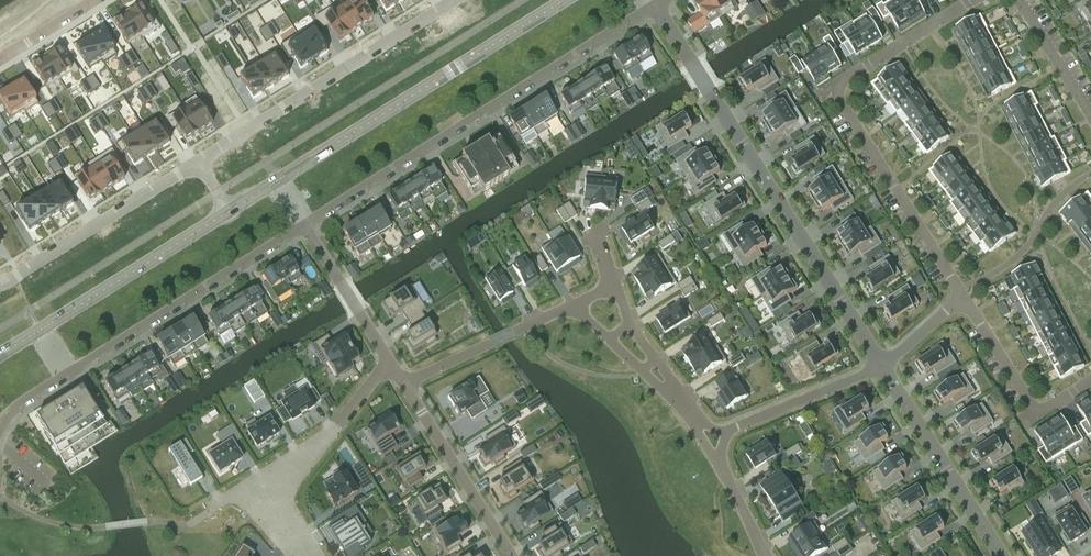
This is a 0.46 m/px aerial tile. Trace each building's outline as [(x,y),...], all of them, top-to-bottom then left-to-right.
[(347,4),(361,26),(372,19),(363,4),(367,1),(366,0),(353,0),(347,4)] [(386,11),(397,3),(395,0),(379,0),(386,11)] [(710,0),(698,0),(694,3),(701,13),(687,22),(695,34),(722,18),(710,0)] [(729,0),(710,0),(722,18),(735,10),(729,0)] [(884,5),(883,5),(889,16),(898,30),(911,22),(897,0),(892,0),(884,5)] [(915,0),(897,0),(911,22),(924,14),(915,0)] [(1090,21),(1090,4),(1089,0),(1084,0),(1076,6),(1080,13),(1082,11),(1088,22),(1089,22),(1090,21)] [(765,15),(758,3),(752,7),(759,18),(765,15)] [(889,16),(883,5),(884,5),(882,3),(876,7),(884,19),(889,16)] [(336,11),(350,33),(361,26),(347,4),(336,11)] [(1005,10),(1002,4),(997,7),(1000,13),(1005,10)] [(133,7),(126,12),(141,36),(141,37),(142,39),(143,39),(160,28),(152,16),(148,19),(141,6),(135,10),(133,7)] [(333,7),(314,18),(321,29),(328,25),(338,41),(350,33),(336,11),(333,6),(333,7)] [(759,18),(752,7),(745,11),(753,23),(759,18)] [(881,21),(873,8),(868,12),(876,25),(881,21)] [(120,19),(115,23),(128,45),(141,37),(141,36),(126,12),(118,17),(120,19)] [(882,39),(866,15),(853,23),(856,28),(857,28),(869,47),(882,39)] [(962,40),(986,28),(980,16),(952,31),(958,43),(963,41),(962,40)] [(271,22),(265,26),(272,38),(279,34),(275,28),(271,22)] [(315,24),(297,34),(313,60),(326,52),(319,40),(323,37),(315,24)] [(265,26),(258,30),(262,36),(266,42),(272,38),(265,26)] [(857,28),(856,28),(844,36),(848,42),(856,55),(869,47),(857,28)] [(968,51),(992,39),(986,28),(962,40),(963,41),(968,51)] [(233,29),(228,32),(232,40),(238,36),(233,29)] [(848,42),(844,36),(840,29),(834,33),(842,46),(848,42)] [(101,31),(88,39),(102,61),(103,64),(104,63),(117,55),(109,43),(101,31)] [(297,34),(280,45),(289,59),(293,56),(300,68),(313,60),(297,34)] [(838,50),(830,37),(823,41),(827,47),(828,47),(832,53),(838,50)] [(640,38),(626,46),(643,73),(656,65),(652,57),(640,38)] [(88,39),(75,47),(89,69),(100,62),(102,61),(88,39)] [(171,39),(164,43),(171,55),(178,51),(171,39)] [(974,62),(998,50),(992,39),(968,51),(974,62)] [(626,46),(612,55),(616,60),(620,67),(625,74),(626,73),(631,80),(643,73),(626,46)] [(840,66),(832,53),(828,47),(827,47),(815,55),(827,74),(840,66)] [(52,51),(44,55),(60,80),(70,73),(71,72),(73,75),(78,71),(71,59),(66,62),(59,50),(53,53),(52,51)] [(132,50),(125,54),(133,66),(139,62),(136,56),(132,50)] [(277,50),(261,60),(276,84),(287,76),(280,65),(284,62),(277,50)] [(980,73),(1003,61),(998,50),(974,62),(980,73)] [(1024,50),(1020,52),(1019,53),(1022,59),(1027,56),(1024,50)] [(221,53),(215,58),(218,63),(222,69),(229,65),(225,59),(221,53)] [(125,54),(119,59),(122,64),(126,70),(133,66),(125,54)] [(38,63),(33,66),(47,88),(60,80),(44,55),(37,60),(38,63)] [(827,74),(815,55),(803,63),(815,82),(827,74)] [(804,70),(796,57),(790,61),(798,73),(804,70)] [(779,80),(765,59),(753,67),(755,70),(737,80),(742,87),(744,85),(748,91),(755,86),(759,93),(779,80)] [(250,67),(249,68),(251,70),(264,91),(276,84),(261,60),(250,67)] [(986,84),(1009,72),(1003,61),(980,73),(986,84)] [(677,77),(669,64),(663,68),(671,81),(677,77)] [(880,96),(904,78),(908,75),(900,64),(872,84),(880,96)] [(613,81),(604,68),(592,76),(605,95),(607,99),(619,92),(617,88),(613,81)] [(251,70),(239,77),(253,98),(264,91),(251,70)] [(192,72),(185,76),(192,88),(199,84),(192,72)] [(992,96),(1015,84),(1009,72),(986,84),(992,96)] [(93,75),(86,79),(94,91),(100,86),(96,81),(93,75)] [(605,95),(592,76),(582,82),(597,106),(599,105),(596,100),(605,95)] [(618,77),(613,81),(617,88),(623,85),(618,77)] [(889,103),(911,87),(904,78),(880,96),(887,105),(889,104),(889,103)] [(86,79),(80,83),(83,89),(87,95),(94,91),(86,79)] [(23,80),(10,88),(24,110),(23,110),(25,113),(25,112),(38,104),(31,92),(23,80)] [(597,106),(582,82),(570,90),(582,109),(588,118),(590,117),(587,112),(597,106)] [(150,83),(143,87),(150,99),(157,95),(150,83)] [(777,84),(763,92),(766,96),(773,91),(779,88),(777,84)] [(143,87),(136,92),(144,103),(150,99),(143,87)] [(897,113),(901,110),(918,97),(911,87),(889,103),(889,104),(897,113)] [(0,95),(0,101),(11,118),(23,110),(24,110),(10,88),(0,95)] [(582,109),(570,90),(559,97),(571,116),(582,109)] [(634,104),(631,98),(627,91),(620,95),(628,108),(634,104)] [(773,91),(766,96),(769,102),(777,97),(773,91)] [(766,127),(796,108),(786,92),(777,97),(769,102),(766,104),(770,110),(763,115),(764,117),(761,119),(766,127)] [(865,98),(861,92),(856,96),(860,102),(865,98)] [(1035,106),(1037,105),(1031,93),(1005,106),(1011,118),(1035,106)] [(641,99),(638,94),(631,98),(634,104),(641,99)] [(182,105),(181,106),(183,108),(199,132),(212,124),(195,97),(182,105)] [(560,123),(548,104),(547,104),(544,99),(543,99),(542,100),(540,97),(532,102),(534,105),(532,105),(548,130),(560,123)] [(908,120),(926,107),(918,97),(901,110),(908,120)] [(54,99),(47,103),(54,115),(61,111),(57,105),(54,99)] [(47,103),(41,108),(44,113),(48,119),(54,115),(47,103)] [(548,130),(532,105),(521,113),(537,138),(548,130)] [(1017,129),(1041,117),(1035,106),(1011,118),(1017,129)] [(912,134),(933,117),(926,107),(908,120),(904,123),(912,134)] [(183,108),(166,118),(172,128),(176,125),(186,140),(199,132),(183,108)] [(807,125),(796,108),(766,127),(772,135),(774,133),(776,136),(783,131),(787,137),(807,125)] [(685,131),(692,126),(688,121),(691,119),(687,112),(670,123),(668,120),(655,128),(669,149),(682,141),(689,137),(685,131)] [(882,117),(878,112),(876,113),(872,116),(876,121),(882,117)] [(537,138),(521,113),(509,120),(513,126),(525,145),(537,138)] [(101,114),(95,118),(102,129),(109,125),(101,114)] [(919,144),(941,128),(933,117),(912,134),(919,144)] [(1023,140),(1046,128),(1041,117),(1017,129),(1023,140)] [(95,118),(88,122),(92,128),(96,134),(102,129),(95,118)] [(155,122),(144,129),(157,151),(169,143),(155,122)] [(584,135),(577,123),(570,127),(578,139),(584,135)] [(15,124),(8,128),(15,140),(22,136),(15,124)] [(578,139),(570,127),(563,131),(571,143),(578,139)] [(8,128),(1,132),(5,138),(9,144),(15,140),(8,128)] [(927,154),(948,138),(941,128),(919,144),(927,154)] [(1052,139),(1052,138),(1046,128),(1023,140),(1029,151),(1052,139)] [(133,136),(132,136),(146,158),(157,151),(144,129),(133,136)] [(793,141),(803,135),(800,130),(790,136),(793,141)] [(71,133),(65,136),(70,144),(76,141),(71,133)] [(131,134),(115,144),(121,154),(125,151),(134,165),(146,158),(132,136),(133,136),(132,134),(131,134)] [(624,142),(632,159),(641,155),(643,158),(648,155),(639,135),(624,142)] [(518,170),(502,145),(496,136),(481,145),(466,154),(466,155),(452,164),(473,198),(508,176),(518,170)] [(796,173),(825,155),(814,136),(794,148),(798,155),(791,159),(794,165),(791,167),(796,173)] [(1034,162),(1060,149),(1054,137),(1052,138),(1052,139),(1029,151),(1034,162)] [(669,149),(667,150),(671,156),(673,154),(686,146),(682,141),(669,149)] [(686,146),(673,154),(677,160),(694,149),(690,144),(686,146)] [(686,177),(716,159),(711,150),(708,152),(707,150),(699,154),(696,148),(694,149),(677,160),(676,160),(686,177)] [(1064,161),(1064,162),(1066,160),(1060,149),(1034,162),(1040,173),(1040,174),(1064,161)] [(111,150),(95,160),(112,186),(124,179),(115,164),(119,162),(111,150)] [(538,164),(530,152),(524,156),(532,168),(538,164)] [(60,155),(54,159),(61,171),(67,166),(60,155)] [(937,182),(959,166),(951,155),(929,171),(937,182)] [(54,159),(47,163),(51,169),(54,175),(61,171),(54,159)] [(717,182),(713,175),(720,171),(718,168),(721,167),(716,159),(686,177),(697,194),(717,182)] [(84,167),(85,169),(86,169),(101,193),(112,186),(95,160),(84,167)] [(1070,173),(1064,162),(1064,161),(1040,174),(1040,173),(1035,176),(1042,188),(1070,173)] [(813,177),(825,170),(823,165),(810,172),(813,177)] [(813,201),(843,183),(832,166),(813,178),(817,184),(809,189),(811,192),(808,193),(813,201)] [(945,192),(966,176),(959,166),(937,182),(945,192)] [(79,173),(74,176),(89,201),(101,193),(86,169),(85,169),(79,173)] [(447,193),(432,169),(420,176),(435,200),(447,193)] [(435,200),(420,176),(409,183),(421,202),(423,207),(435,200)] [(952,202),(974,186),(966,176),(945,192),(952,201),(952,202)] [(601,177),(601,182),(599,210),(601,210),(610,210),(611,203),(616,204),(616,201),(616,197),(616,195),(617,195),(617,192),(616,192),(618,178),(601,177)] [(46,188),(47,190),(48,190),(61,211),(72,204),(64,190),(68,188),(62,178),(46,188)] [(599,210),(601,182),(585,181),(584,189),(583,189),(583,192),(584,192),(583,194),(583,198),(583,201),(588,201),(587,208),(596,209),(596,210),(599,210)] [(421,202),(409,183),(398,190),(413,214),(414,213),(412,208),(421,202)] [(853,199),(843,183),(813,201),(818,209),(821,208),(823,210),(830,206),(834,212),(853,199)] [(958,213),(981,196),(974,186),(952,202),(952,201),(950,203),(958,213)] [(47,190),(37,196),(50,218),(61,211),(48,190),(47,190)] [(413,214),(398,190),(386,198),(401,221),(413,214)] [(0,192),(0,202),(3,207),(10,203),(6,197),(2,191),(0,192)] [(630,199),(636,208),(649,200),(643,191),(630,199)] [(716,224),(745,205),(741,198),(738,200),(735,194),(727,199),(724,193),(704,205),(716,224)] [(1090,207),(1090,198),(1087,193),(1060,214),(1068,225),(1072,222),(1071,222),(1090,207)] [(37,196),(27,203),(40,224),(50,218),(37,196)] [(965,223),(989,206),(981,196),(958,213),(965,223)] [(640,214),(653,206),(649,200),(636,208),(640,214)] [(27,203),(15,210),(29,231),(40,224),(27,203)] [(568,203),(562,207),(570,219),(576,216),(568,203)] [(465,210),(462,205),(455,209),(459,214),(465,210)] [(972,233),(996,216),(989,206),(965,223),(972,233)] [(570,219),(562,207),(556,211),(564,223),(570,219)] [(1090,222),(1090,207),(1071,222),(1072,222),(1079,232),(1090,222)] [(851,209),(841,215),(844,221),(855,214),(851,209)] [(391,230),(382,216),(378,210),(367,217),(379,237),(391,230)] [(678,215),(686,227),(692,224),(684,211),(678,215)] [(867,230),(857,213),(856,213),(855,214),(844,221),(841,223),(845,229),(837,234),(839,236),(836,238),(841,246),(867,230)] [(631,243),(654,228),(646,215),(622,229),(631,243)] [(982,242),(1004,226),(1003,226),(996,216),(972,233),(980,244),(982,243),(982,242)] [(379,237),(367,217),(356,224),(371,250),(383,242),(379,237)] [(1090,238),(1090,222),(1079,232),(1086,242),(1090,238)] [(371,250),(356,224),(354,226),(352,223),(344,228),(346,231),(345,231),(344,232),(347,238),(359,257),(371,250)] [(733,252),(763,233),(758,225),(755,227),(753,224),(746,229),(742,223),(723,235),(733,252)] [(990,253),(1016,233),(1007,223),(1003,226),(1004,226),(982,242),(982,243),(990,253)] [(881,244),(871,227),(867,230),(841,246),(848,257),(858,250),(862,256),(865,255),(879,246),(881,244)] [(763,256),(759,250),(767,245),(765,243),(768,241),(763,233),(733,252),(744,268),(763,256)] [(579,258),(564,234),(553,241),(567,265),(579,258)] [(415,242),(412,236),(405,241),(408,246),(415,242)] [(671,236),(658,243),(662,250),(675,242),(671,236)] [(697,244),(701,251),(709,246),(705,239),(697,244)] [(902,239),(894,244),(898,251),(903,249),(907,255),(911,253),(903,241),(902,239)] [(408,246),(405,241),(398,245),(402,250),(408,246)] [(567,265),(553,241),(541,248),(556,272),(567,265)] [(879,246),(865,255),(868,260),(871,259),(879,253),(882,251),(879,246)] [(639,287),(667,269),(659,255),(647,263),(646,262),(644,264),(643,265),(639,267),(637,269),(640,273),(634,276),(634,277),(639,285),(638,285),(639,287)] [(870,292),(900,274),(888,255),(874,264),(869,268),(873,274),(865,278),(869,284),(866,286),(870,292)] [(547,268),(539,256),(533,260),(541,272),(547,268)] [(301,277),(289,258),(276,267),(288,286),(301,277)] [(525,259),(511,267),(521,283),(524,287),(525,286),(536,279),(537,278),(525,259)] [(868,260),(865,262),(869,268),(874,264),(871,259),(868,260)] [(361,276),(353,264),(347,267),(354,280),(361,276)] [(1037,278),(1042,276),(1036,264),(1012,276),(1018,287),(1018,288),(1037,278)] [(516,286),(506,270),(504,266),(484,278),(499,302),(512,294),(510,290),(516,286)] [(291,291),(288,286),(276,267),(262,276),(277,299),(291,291)] [(521,283),(511,267),(506,270),(516,286),(521,283)] [(761,296),(791,277),(786,270),(783,271),(781,269),(774,273),(770,267),(751,279),(761,296)] [(676,283),(667,269),(639,287),(640,289),(641,288),(646,296),(652,292),(655,296),(657,295),(661,293),(662,292),(664,291),(664,290),(676,283)] [(917,288),(925,283),(918,272),(910,277),(917,288)] [(677,285),(681,291),(694,283),(690,277),(677,285)] [(791,301),(788,295),(798,288),(791,277),(761,296),(772,313),(787,303),(791,301)] [(1043,289),(1037,278),(1018,288),(1018,287),(1013,290),(1019,301),(1043,289)] [(331,294),(323,282),(317,286),(325,298),(331,294)] [(685,298),(698,290),(694,283),(681,291),(685,298)] [(921,306),(907,285),(887,298),(891,304),(884,308),(888,314),(885,315),(889,322),(907,311),(908,314),(921,306)] [(389,299),(382,304),(388,313),(391,312),(393,316),(401,311),(407,321),(421,312),(422,313),(426,310),(426,309),(411,286),(397,294),(395,291),(387,296),(389,299)] [(268,313),(253,289),(241,297),(256,320),(268,313)] [(1049,300),(1043,289),(1019,301),(1025,312),(1049,300)] [(256,320),(241,297),(230,304),(245,327),(256,320)] [(1055,311),(1049,300),(1025,312),(1031,323),(1055,311)] [(1001,311),(1007,308),(1004,302),(998,305),(1001,311)] [(665,333),(691,317),(682,303),(656,320),(657,321),(664,332),(665,333)] [(787,303),(772,313),(775,318),(791,309),(787,303)] [(245,327),(230,304),(218,311),(230,330),(233,335),(245,327)] [(745,306),(737,311),(747,328),(751,334),(759,329),(745,306)] [(1010,314),(1007,308),(1001,311),(1004,317),(1010,314)] [(230,330),(218,311),(207,318),(219,337),(230,330)] [(1060,322),(1055,311),(1031,323),(1037,335),(1060,322)] [(283,325),(280,319),(275,312),(269,316),(277,329),(283,325)] [(413,331),(406,336),(408,340),(406,342),(412,351),(424,343),(427,347),(436,340),(434,337),(436,336),(422,313),(421,312),(407,321),(413,331)] [(791,343),(820,324),(816,317),(813,319),(810,314),(802,318),(798,312),(779,324),(791,343)] [(711,328),(724,320),(720,314),(708,322),(711,328)] [(290,320),(287,315),(280,319),(283,325),(290,320)] [(208,345),(196,325),(195,325),(192,320),(181,326),(197,352),(208,345)] [(1066,333),(1060,322),(1037,335),(1043,346),(1066,333)] [(197,352),(181,326),(170,334),(185,359),(197,352)] [(1072,344),(1066,333),(1043,346),(1049,357),(1053,355),(1053,354),(1072,344)] [(185,359),(170,334),(159,340),(159,341),(158,341),(161,347),(173,366),(185,359)] [(332,342),(315,352),(322,365),(323,365),(327,362),(351,346),(344,334),(332,342)] [(689,364),(717,346),(715,348),(706,334),(697,340),(696,340),(694,341),(694,342),(687,346),(691,352),(685,356),(688,362),(689,364)] [(328,335),(310,345),(315,352),(332,342),(328,335)] [(956,363),(943,341),(930,349),(932,352),(915,363),(919,370),(922,368),(925,373),(933,369),(937,375),(940,373),(948,368),(956,363)] [(821,365),(839,354),(835,347),(832,349),(828,343),(821,348),(817,342),(798,354),(811,375),(823,368),(821,365)] [(1078,355),(1072,344),(1053,354),(1053,355),(1049,357),(1054,367),(1059,365),(1078,355)] [(353,366),(351,363),(359,358),(351,346),(327,362),(337,377),(353,366)] [(714,368),(726,360),(717,346),(689,364),(690,366),(691,366),(695,372),(701,368),(704,374),(712,369),(712,370),(714,368)] [(232,356),(229,351),(222,355),(226,361),(232,356)] [(162,373),(150,354),(138,361),(150,380),(162,373)] [(733,368),(745,360),(742,354),(729,362),(733,368)] [(226,361),(222,355),(216,359),(219,365),(226,361)] [(1084,367),(1078,355),(1059,365),(1054,367),(1060,379),(1084,367)] [(153,385),(150,380),(138,361),(126,369),(138,388),(141,392),(153,385)] [(1035,377),(1040,374),(1042,373),(1039,367),(1032,371),(1035,377)] [(951,372),(948,368),(940,373),(942,377),(951,372)] [(138,388),(126,369),(116,375),(128,394),(129,393),(138,388)] [(716,382),(719,387),(734,378),(731,372),(716,382)] [(186,385),(178,373),(172,377),(180,389),(186,385)] [(975,393),(963,374),(933,393),(940,403),(943,401),(944,403),(951,399),(955,405),(975,393)] [(1044,381),(1040,374),(1035,377),(1039,383),(1044,381)] [(128,394),(116,375),(104,383),(116,402),(128,394)] [(180,389),(172,377),(165,381),(173,394),(180,389)] [(478,377),(447,397),(459,416),(466,412),(471,420),(474,418),(487,411),(479,398),(488,393),(478,377)] [(737,377),(734,378),(719,387),(723,393),(718,396),(719,398),(726,408),(727,410),(749,396),(737,377)] [(254,380),(244,386),(254,403),(264,397),(254,380)] [(283,406),(275,411),(284,424),(291,419),(292,421),(300,415),(301,416),(306,412),(314,407),(313,405),(321,401),(319,398),(313,388),(305,392),(304,390),(298,393),(293,386),(282,393),(287,400),(281,404),(283,406)] [(82,389),(36,418),(65,464),(116,432),(110,422),(105,425),(82,389)] [(326,393),(319,398),(321,401),(322,402),(329,398),(326,393)] [(522,394),(514,398),(519,405),(526,400),(522,394)] [(862,413),(869,409),(866,403),(869,401),(864,395),(847,405),(845,403),(833,410),(846,432),(866,419),(862,413)] [(1090,400),(1077,408),(1086,421),(1090,429),(1090,401),(1090,400)] [(994,422),(982,404),(952,422),(956,429),(959,428),(963,433),(970,428),(974,435),(994,422)] [(129,422),(121,409),(115,413),(122,426),(129,422)] [(397,446),(390,435),(402,427),(393,413),(391,415),(389,411),(377,418),(379,422),(366,430),(382,456),(397,446)] [(519,418),(515,411),(502,419),(506,426),(519,418)] [(1069,431),(1061,417),(1048,425),(1064,452),(1077,444),(1069,431)] [(279,434),(269,418),(257,425),(253,420),(245,425),(249,430),(247,432),(257,448),(264,443),(265,443),(272,439),(272,438),(279,434)] [(1086,421),(1080,424),(1088,437),(1090,435),(1090,429),(1086,421)] [(805,422),(799,426),(807,438),(813,434),(805,422)] [(881,443),(888,438),(887,436),(890,434),(883,424),(853,443),(865,462),(885,449),(881,443)] [(223,431),(230,442),(231,441),(232,443),(240,438),(232,425),(223,431)] [(1064,452),(1048,425),(1035,433),(1044,447),(1052,460),(1064,452)] [(481,455),(478,457),(484,467),(493,461),(495,465),(505,458),(503,455),(516,447),(503,426),(484,438),(488,445),(481,449),(479,450),(478,451),(479,452),(481,455)] [(1083,440),(1075,427),(1069,431),(1077,444),(1083,440)] [(1012,452),(1001,434),(987,442),(979,447),(971,452),(975,459),(978,457),(981,463),(989,458),(993,464),(1012,452)] [(984,437),(975,442),(979,447),(987,442),(984,437)] [(202,478),(187,455),(193,452),(185,439),(168,450),(190,485),(202,478)] [(242,458),(232,443),(231,441),(230,442),(209,455),(219,472),(227,468),(228,468),(234,464),(234,463),(242,458)] [(767,442),(746,455),(747,457),(754,467),(755,469),(776,456),(767,442)] [(523,459),(536,451),(532,445),(519,453),(523,459)] [(789,459),(801,451),(798,445),(785,453),(789,459)] [(1052,460),(1044,447),(1038,451),(1046,463),(1052,460)] [(392,453),(383,459),(387,466),(396,460),(392,453)] [(403,463),(394,469),(402,482),(400,483),(405,491),(422,480),(418,474),(425,469),(422,465),(425,463),(419,453),(412,458),(409,455),(401,460),(403,463)] [(899,473),(907,468),(903,463),(906,461),(902,454),(872,473),(884,491),(903,479),(899,473)] [(822,458),(830,473),(836,469),(828,455),(822,458)] [(533,480),(520,460),(501,472),(505,478),(498,483),(501,487),(498,489),(504,498),(511,494),(514,497),(522,492),(520,489),(533,480)] [(362,484),(369,479),(360,463),(352,468),(362,484)] [(1025,485),(1014,467),(990,482),(994,489),(997,487),(1000,493),(1007,488),(1011,494),(1025,485)] [(357,492),(345,473),(343,474),(340,470),(333,475),(335,479),(332,480),(336,486),(326,493),(333,505),(339,502),(341,501),(344,499),(345,500),(357,492)] [(793,490),(782,472),(760,485),(772,504),(793,490)] [(556,473),(539,484),(543,491),(560,480),(556,473)] [(1070,477),(1063,481),(1071,494),(1079,490),(1070,477)] [(419,508),(410,513),(419,526),(427,521),(428,520),(439,513),(442,512),(437,505),(445,501),(447,499),(445,495),(439,485),(436,487),(434,483),(423,490),(425,493),(414,501),(419,508)] [(918,503),(926,498),(922,492),(925,491),(921,484),(891,502),(903,521),(922,509),(918,503)] [(1061,484),(1054,489),(1061,500),(1068,495),(1061,484)] [(805,509),(793,490),(772,504),(783,522),(805,509)] [(516,515),(515,516),(516,517),(518,520),(524,530),(527,528),(529,532),(539,525),(537,522),(553,512),(540,491),(521,503),(525,510),(518,514),(516,515)] [(1083,499),(1090,511),(1090,493),(1083,499)] [(1040,513),(1033,502),(1027,505),(1034,516),(1040,513)] [(361,530),(367,527),(354,507),(355,506),(355,505),(336,517),(337,520),(339,523),(333,527),(340,538),(337,540),(344,551),(347,550),(351,555),(356,555),(364,551),(364,550),(363,550),(362,548),(369,543),(370,543),(370,542),(369,543),(361,530)] [(1086,533),(1069,506),(1054,515),(1065,533),(1063,535),(1068,543),(1070,541),(1071,543),(1086,533)] [(572,508),(559,516),(563,522),(576,514),(572,508)] [(813,512),(804,517),(807,523),(816,517),(813,512)] [(439,513),(428,520),(432,526),(443,519),(439,513)] [(941,539),(937,532),(944,528),(941,522),(944,520),(939,514),(910,532),(921,551),(941,539)] [(461,544),(457,537),(467,531),(459,517),(451,521),(449,518),(441,523),(443,526),(434,532),(447,553),(461,544)] [(1051,555),(1052,555),(1053,555),(1060,551),(1041,520),(1021,533),(1036,555),(1050,555),(1051,555)] [(798,549),(820,535),(822,534),(814,521),(810,524),(790,537),(798,549)] [(538,552),(540,555),(560,555),(561,555),(559,552),(573,543),(560,523),(541,535),(545,541),(538,546),(541,550),(538,552)] [(820,535),(798,549),(802,555),(816,555),(828,548),(820,535)] [(592,539),(579,548),(583,554),(596,546),(592,539)] [(844,539),(832,546),(836,552),(848,545),(844,539)] [(848,545),(836,552),(838,555),(843,555),(852,551),(848,545)] [(253,554),(242,547),(235,555),(252,555),(253,554)]
